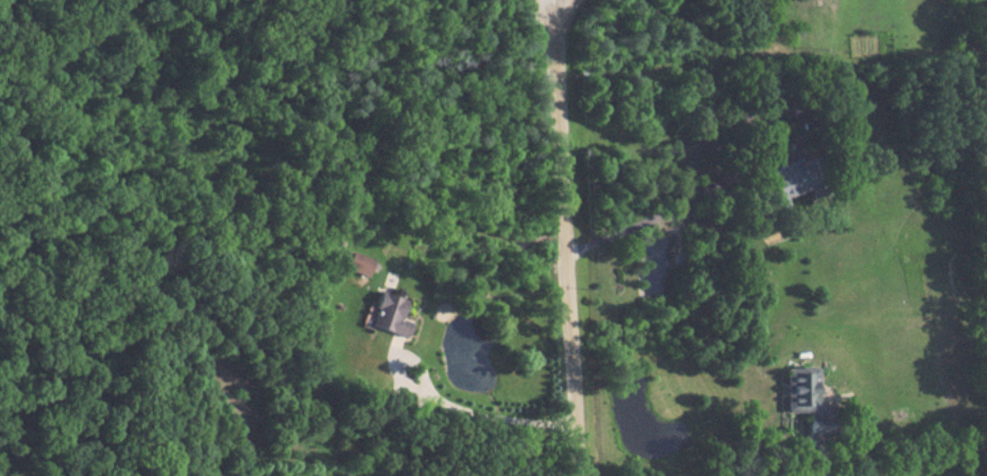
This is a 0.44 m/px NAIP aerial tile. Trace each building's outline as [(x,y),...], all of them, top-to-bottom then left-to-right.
[(367,276),(374,258),(351,250),(345,268),(367,276)] [(409,322),(399,318),(405,299),(380,291),(369,325),(404,336),(409,322)] [(784,411),(805,411),(805,435),(821,435),(821,367),(784,367),(784,411)]
